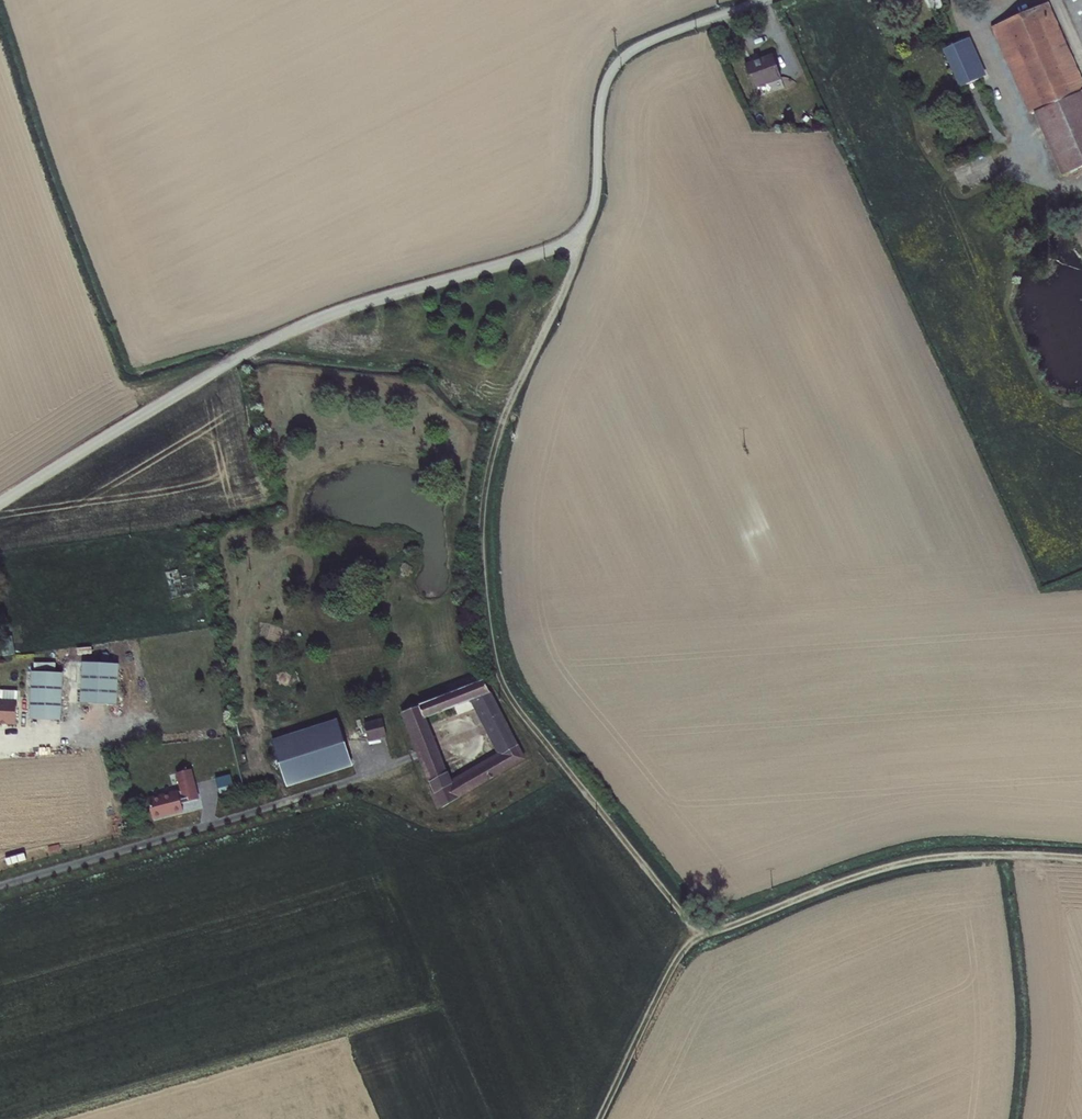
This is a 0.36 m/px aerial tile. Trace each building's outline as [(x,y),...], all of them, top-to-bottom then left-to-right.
[(931,10),(941,7),(939,0),(927,0),(931,10)] [(1081,41),(1081,0),(1064,0),(1081,41)] [(991,27),(1029,114),(1033,112),(1061,176),(1081,167),(1081,79),(1048,2),(991,27)] [(971,36),(946,47),(964,87),(989,76),(971,36)] [(776,55),(745,66),(753,89),(783,78),(776,55)] [(397,546),(385,549),(388,565),(401,562),(397,546)] [(119,664),(83,662),(79,705),(118,706),(119,664)] [(33,671),(30,719),(61,721),(64,673),(33,671)] [(484,681),(402,712),(441,808),(524,759),(484,681)] [(2,726),(2,724),(17,725),(19,702),(0,701),(0,726),(2,726)] [(365,723),(369,740),(386,736),(382,719),(365,723)] [(273,742),(288,790),(354,769),(338,721),(273,742)] [(148,798),(153,818),(183,812),(181,802),(198,798),(192,771),(174,775),(177,790),(155,794),(156,797),(148,798)]
